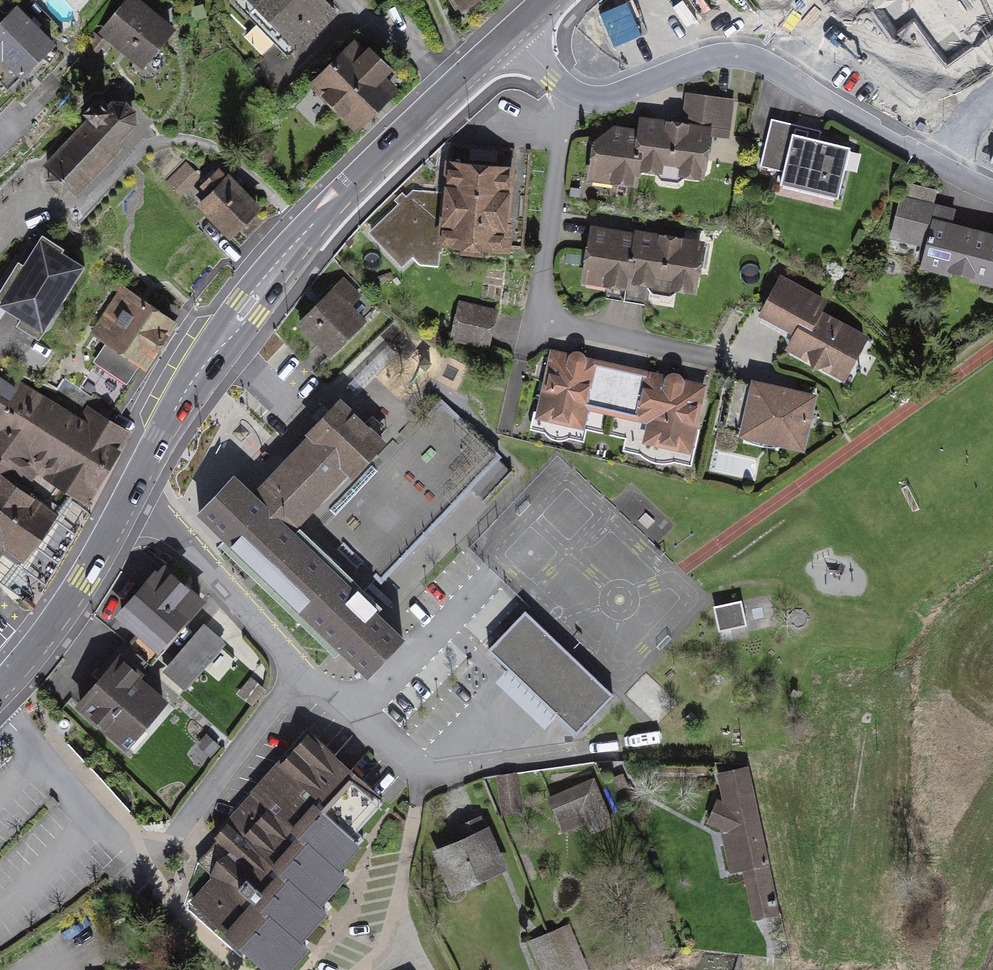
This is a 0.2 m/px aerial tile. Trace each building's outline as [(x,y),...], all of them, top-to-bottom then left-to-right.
[(144,0),(126,0),(101,33),(144,66),(176,24),(144,0)] [(324,0),(249,0),(297,49),(336,12),(324,0)] [(16,3),(0,18),(0,77),(8,85),(19,73),(20,74),(54,40),(16,3)] [(364,46),(354,36),(308,83),(354,127),(396,84),(382,72),(391,63),(369,41),(364,46)] [(89,120),(45,167),(54,176),(49,181),(63,193),(68,188),(77,196),(126,144),(121,140),(137,121),(136,107),(125,98),(111,97),(103,105),(98,100),(84,115),(89,120)] [(640,132),(635,170),(698,178),(705,129),(720,131),(724,102),(690,98),(686,125),(642,119),(640,132)] [(821,135),(775,125),(765,167),(787,172),(783,186),(840,199),(851,151),(819,144),(821,135)] [(612,128),(595,141),(590,179),(633,185),(635,170),(640,132),(612,128)] [(444,192),(441,242),(458,243),(458,249),(483,250),(484,244),(511,246),(513,218),(510,218),(513,164),(446,160),(444,192)] [(178,193),(200,180),(190,163),(168,176),(178,193)] [(208,198),(199,206),(229,238),(258,211),(222,172),(202,191),(208,198)] [(441,250),(441,242),(444,192),(412,189),(406,195),(401,191),(394,199),(398,203),(370,231),(402,263),(412,256),(421,264),(437,264),(438,250),(441,250)] [(952,227),(956,211),(906,200),(895,247),(926,254),(924,264),(992,280),(992,236),(952,227)] [(631,290),(632,282),(637,256),(634,256),(637,236),(593,229),(584,281),(631,290)] [(43,232),(24,264),(19,261),(0,292),(0,296),(2,298),(0,302),(0,303),(17,314),(12,323),(39,339),(84,262),(62,249),(64,245),(43,232)] [(637,256),(632,282),(691,293),(700,244),(638,233),(637,236),(634,256),(637,256)] [(348,273),(300,321),(334,355),(370,319),(367,316),(379,304),(348,273)] [(827,302),(782,277),(761,316),(797,336),(790,349),(848,381),(870,341),(821,313),(827,302)] [(175,318),(120,283),(88,333),(101,341),(88,361),(129,388),(175,318)] [(495,312),(461,303),(453,336),(487,344),(495,312)] [(628,368),(552,352),(536,428),(586,439),(588,428),(615,433),(628,368)] [(85,503),(132,432),(90,404),(82,417),(0,368),(0,470),(25,487),(38,469),(46,473),(44,477),(85,503)] [(705,384),(628,368),(615,433),(627,436),(624,449),(689,463),(705,384)] [(818,397),(753,383),(742,437),(807,450),(818,397)] [(195,515),(370,680),(407,641),(360,597),(376,580),(381,584),(502,457),(439,397),(393,446),(342,398),(252,493),(233,475),(195,515)] [(2,550),(21,563),(61,512),(25,487),(0,470),(0,552),(2,550)] [(120,611),(159,644),(200,595),(165,566),(156,577),(152,573),(120,611)] [(746,627),(741,602),(714,608),(719,633),(746,627)] [(489,650),(579,736),(615,698),(525,612),(489,650)] [(204,623),(163,668),(185,687),(225,642),(204,623)] [(119,658),(80,702),(124,741),(163,697),(119,658)] [(272,969),(288,969),(311,944),(304,938),(328,909),(321,902),(346,873),(339,867),(366,835),(356,827),(379,801),(351,778),(358,770),(309,729),(214,831),(220,837),(200,858),(185,894),(272,969)] [(717,773),(722,799),(717,797),(706,823),(721,829),(729,871),(742,869),(751,916),(777,911),(749,767),(717,773)] [(503,811),(522,808),(517,774),(498,777),(503,811)] [(593,779),(549,797),(567,841),(611,822),(593,779)] [(433,849),(452,892),(505,868),(485,825),(433,849)] [(529,940),(541,969),(590,969),(571,924),(529,940)]
